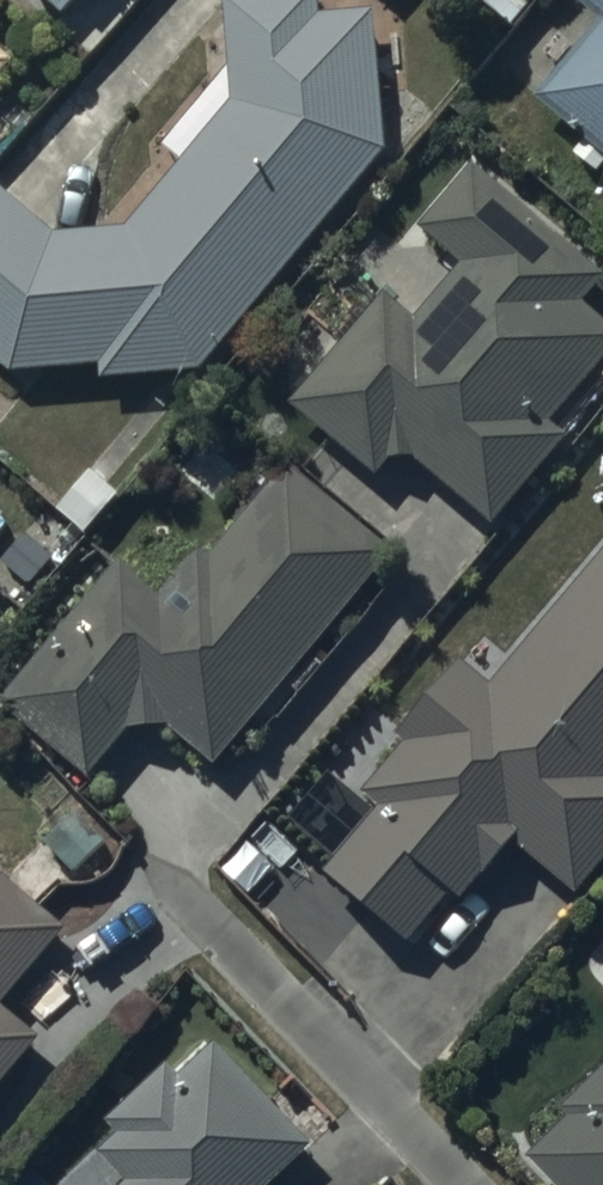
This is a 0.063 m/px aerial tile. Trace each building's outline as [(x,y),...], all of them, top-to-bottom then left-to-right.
[(0,202),(0,381),(12,391),(100,380),(102,396),(214,382),(390,163),(374,16),(326,22),(324,0),(254,0),(219,4),(232,121),(126,242),(56,246),(0,202)] [(64,14),(77,0),(49,0),(64,14)] [(388,9),(395,0),(377,0),(388,9)] [(589,15),(602,26),(602,0),(601,0),(589,15)] [(544,114),(588,148),(577,162),(600,179),(602,175),(602,39),(544,114)] [(13,76),(0,66),(0,91),(13,76)] [(474,180),(420,244),(458,275),(409,333),(384,312),(293,421),(379,492),(389,480),(422,477),(498,541),(575,449),(555,432),(602,374),(602,331),(587,317),(602,298),(602,287),(474,180)] [(390,569),(287,484),(209,577),(192,563),(158,604),(122,574),(3,717),(94,792),(130,749),(168,744),(214,781),(390,569)] [(491,702),(458,675),(395,753),(405,761),(363,813),(380,827),(325,895),(409,963),(452,911),(459,917),(486,883),(497,892),(518,866),(578,914),(602,883),(602,564),(491,702)] [(40,1050),(4,1020),(67,945),(0,890),(0,1098),(40,1050)] [(317,1160),(218,1054),(180,1089),(168,1077),(105,1135),(118,1149),(98,1168),(114,1184),(290,1184),(317,1160)] [(559,1124),(566,1131),(525,1171),(538,1184),(602,1184),(602,1082),(559,1124)]
